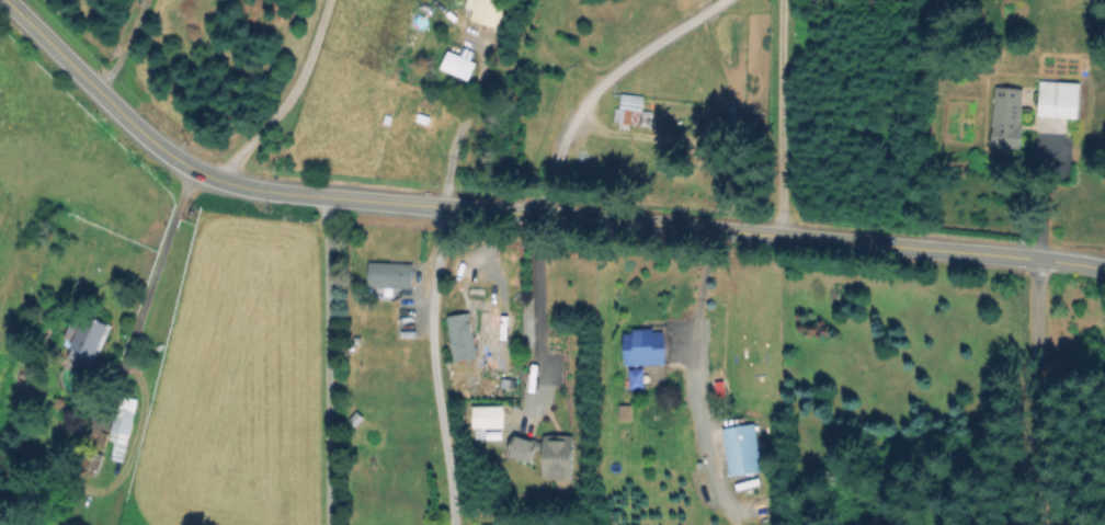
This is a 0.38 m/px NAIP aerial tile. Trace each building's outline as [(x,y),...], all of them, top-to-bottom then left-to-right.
[(466,7),(468,0),(508,0),(504,9),(510,11),(503,30),(470,19),(474,10),(466,7)] [(476,52),(471,61),(477,64),(469,80),(442,68),(449,50),(462,55),(465,47),(476,52)] [(1080,83),(1079,118),(1039,116),(1041,82),(1080,83)] [(654,110),(652,127),(617,123),(620,92),(645,94),(642,109),(654,110)] [(1023,99),(1021,149),(993,148),(994,98),(1023,99)] [(413,264),(412,289),(368,286),(369,261),(413,264)] [(73,310),(84,316),(87,311),(111,322),(91,365),(67,354),(73,340),(62,335),(73,310)] [(477,357),(454,362),(446,316),(470,311),(477,357)] [(654,328),(654,332),(665,331),(667,365),(626,366),(625,333),(630,333),(630,328),(654,328)] [(138,398),(122,460),(110,457),(114,440),(109,437),(119,392),(138,398)] [(633,406),(631,420),(619,419),(620,406),(633,406)] [(365,419),(355,427),(350,420),(358,411),(365,419)] [(762,471),(730,477),(722,429),(755,423),(762,471)] [(508,457),(526,464),(534,445),(515,438),(508,457)] [(571,438),(540,438),(540,482),(571,482),(571,438)] [(104,454),(98,475),(82,469),(89,449),(104,454)]
